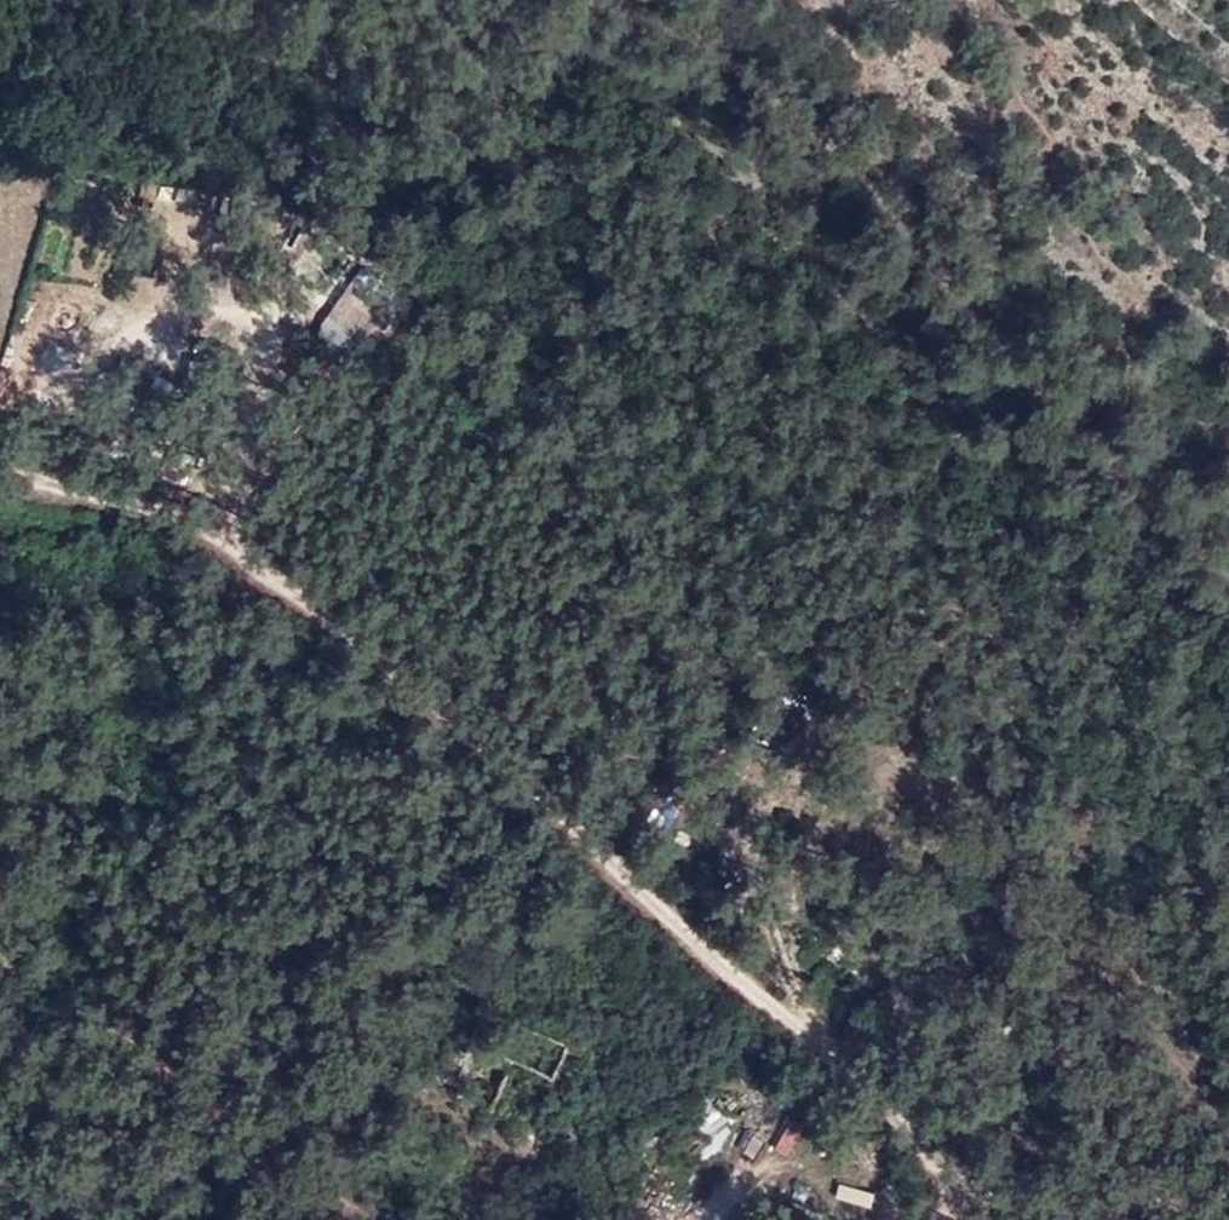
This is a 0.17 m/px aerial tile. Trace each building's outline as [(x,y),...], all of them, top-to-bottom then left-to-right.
[(349,293),(313,335),(340,358),(376,316),(349,293)]
